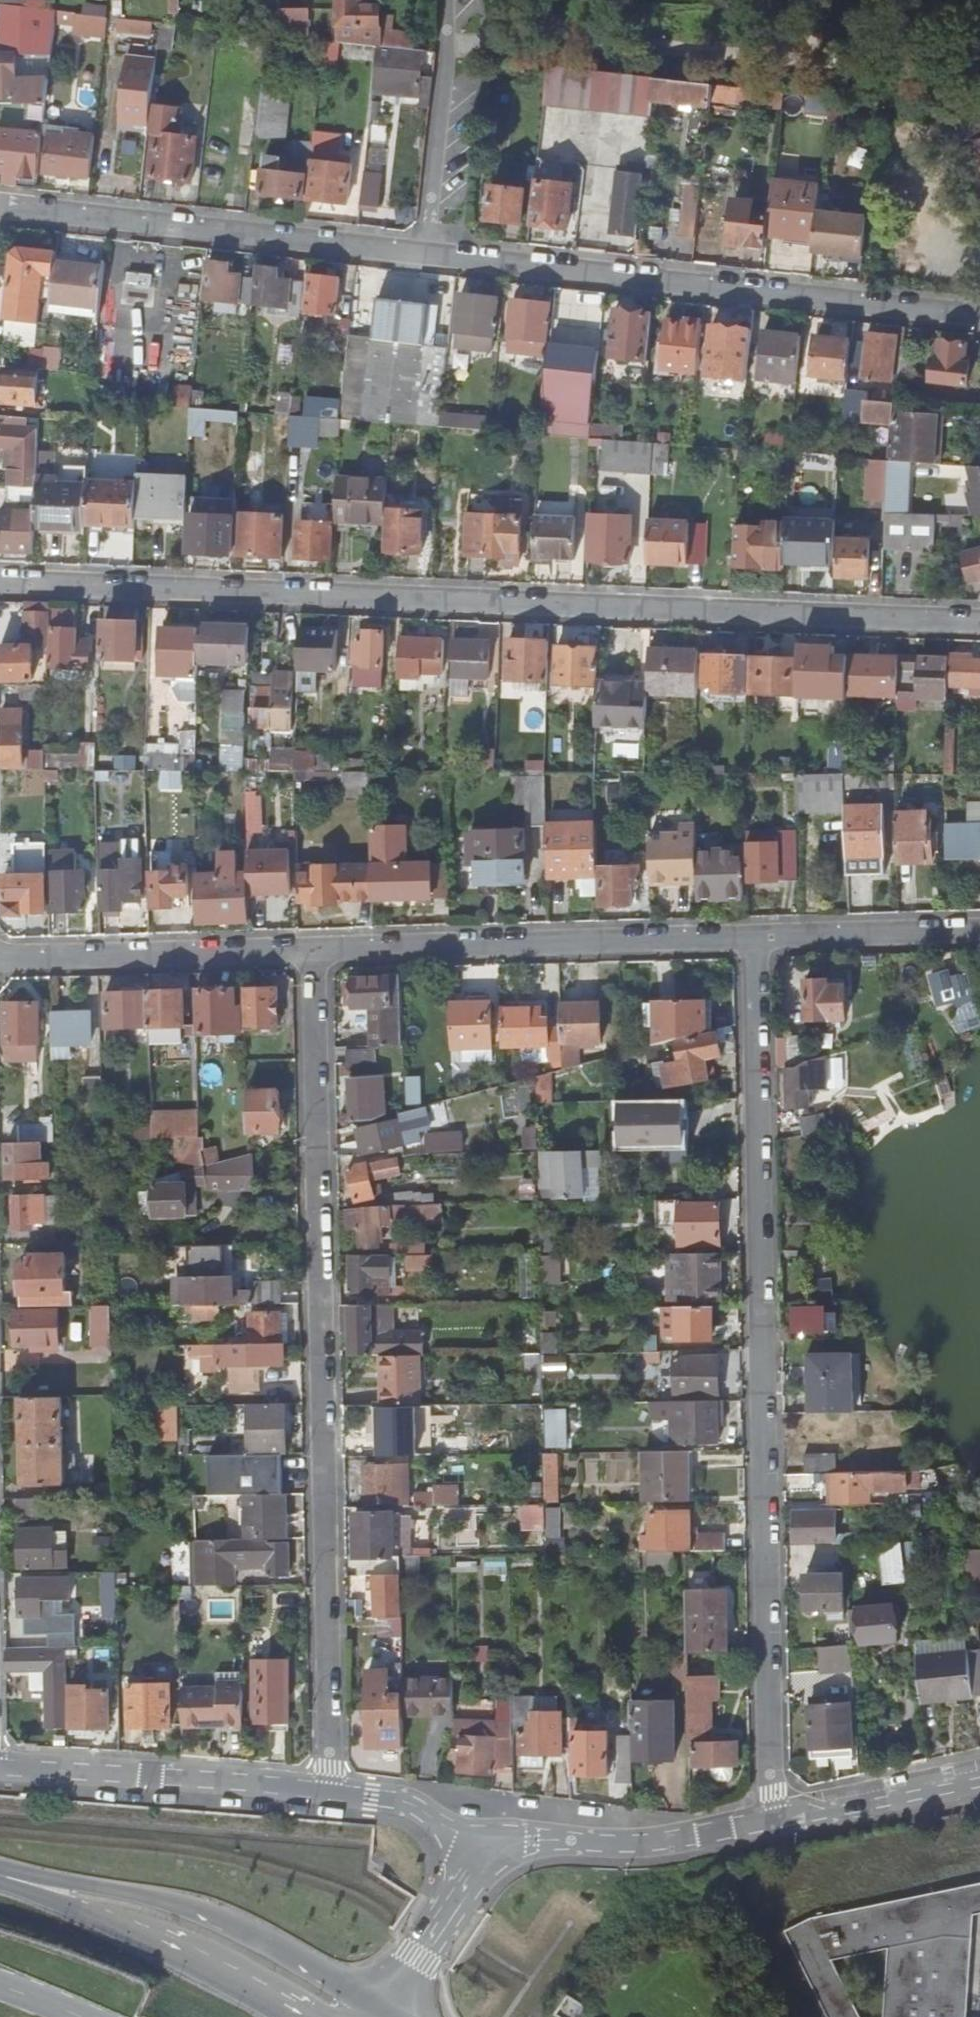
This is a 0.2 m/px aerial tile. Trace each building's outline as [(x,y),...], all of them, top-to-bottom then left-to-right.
[(383,29),(380,29),(380,6),(371,6),(371,0),(338,0),(338,42),(341,42),(381,47),(383,47),(383,29)] [(1,56),(52,55),(56,20),(57,10),(48,9),(3,4),(1,56)] [(281,32),(307,31),(306,6),(281,6),(281,32)] [(108,35),(110,16),(57,10),(56,20),(77,23),(76,32),(108,35)] [(383,47),(414,51),(415,35),(393,32),(394,16),(383,15),(383,29),(383,47)] [(154,32),(155,20),(120,18),(120,31),(154,32)] [(171,46),(174,23),(172,23),(163,22),(160,46),(171,46)] [(337,68),(341,42),(338,42),(335,41),(327,40),(323,66),(337,68)] [(426,52),(414,51),(383,47),(381,47),(375,92),(432,98),(435,80),(423,78),(426,52)] [(52,55),(1,56),(0,56),(0,105),(47,103),(52,55)] [(525,63),(509,61),(508,72),(523,74),(525,63)] [(546,103),(594,109),(598,71),(550,66),(546,103)] [(654,114),(655,101),(658,78),(598,71),(594,109),(654,114)] [(121,113),(150,116),(154,77),(126,73),(121,113)] [(711,107),(712,102),(714,84),(658,78),(655,101),(711,107)] [(712,102),(753,108),(755,89),(714,84),(712,102)] [(265,88),(258,147),(273,149),(274,144),(286,146),(292,90),(276,89),(265,88)] [(784,111),(786,93),(755,89),(753,108),(784,111)] [(810,112),(831,115),(833,98),(812,96),(810,112)] [(844,123),(847,100),(833,98),(831,115),(830,121),(844,123)] [(197,139),(192,139),(179,138),(180,128),(182,110),(153,107),(150,134),(155,135),(150,177),(192,183),(197,139)] [(150,116),(121,113),(120,120),(149,123),(150,116)] [(70,133),(82,135),(82,130),(63,127),(64,123),(45,120),(43,132),(43,135),(49,136),(70,138),(70,133)] [(43,135),(43,132),(0,127),(0,170),(18,171),(17,177),(20,178),(19,188),(37,190),(43,135)] [(45,172),(91,178),(96,136),(82,135),(70,133),(70,138),(49,136),(45,172)] [(330,164),(331,158),(331,154),(340,155),(343,137),(317,134),(313,165),(315,165),(311,200),(348,205),(353,167),(350,166),(330,164)] [(330,164),(350,166),(351,160),(331,158),(330,164)] [(268,159),(263,196),(305,200),(308,178),(283,174),(284,161),(268,159)] [(366,172),(362,206),(381,208),(385,175),(366,172)] [(614,235),(639,238),(646,179),(621,176),(614,235)] [(537,182),(532,225),(569,229),(574,186),(537,182)] [(770,236),(817,241),(820,213),(823,187),(776,182),(772,216),(770,236)] [(493,188),(490,221),(524,224),(527,192),(493,188)] [(682,237),(697,238),(700,189),(687,188),(682,237)] [(769,249),(770,236),(772,216),(754,214),(755,203),(736,201),(731,245),(769,249)] [(870,219),(820,213),(817,241),(816,252),(866,257),(870,219)] [(46,276),(57,277),(58,263),(59,253),(23,249),(15,255),(7,320),(41,324),(46,276)] [(230,275),(231,265),(212,262),(207,299),(252,304),(255,279),(243,278),(243,276),(230,275)] [(107,269),(58,263),(57,277),(52,313),(102,318),(107,269)] [(257,306),(303,311),(306,284),(279,280),(281,271),(262,268),(257,306)] [(130,273),(128,284),(154,287),(155,276),(130,273)] [(313,277),(308,313),(338,316),(342,281),(313,277)] [(457,348),(494,352),(500,300),(464,296),(457,348)] [(553,301),(534,299),(534,304),(515,301),(511,339),(549,343),(553,301)] [(612,358),(650,363),(655,316),(617,312),(612,358)] [(661,345),(658,369),(673,371),(699,373),(705,326),(670,323),(667,345),(661,345)] [(709,376),(748,382),(754,332),(715,327),(709,376)] [(868,355),(865,380),(894,384),(899,338),(870,335),(868,355)] [(761,379),(798,384),(803,344),(784,342),(785,337),(766,336),(761,379)] [(341,420),(365,421),(374,340),(350,337),(341,420)] [(849,380),(849,378),(852,353),(853,343),(819,339),(815,375),(849,380)] [(440,428),(442,415),(450,349),(374,340),(365,421),(390,424),(440,428)] [(970,347),(944,344),(941,364),(936,363),(934,382),(970,387),(973,366),(968,366),(970,347)] [(601,352),(551,346),(543,418),(592,423),(601,352)] [(62,350),(48,348),(46,370),(60,371),(62,350)] [(903,350),(900,382),(917,385),(921,352),(903,350)] [(849,378),(865,380),(868,355),(852,353),(849,378)] [(7,370),(4,403),(37,405),(40,373),(7,370)] [(191,408),(193,392),(175,390),(175,398),(170,398),(169,407),(191,408)] [(844,422),(893,428),(895,428),(896,411),(895,411),(895,406),(868,403),(868,395),(847,392),(844,422)] [(930,414),(896,411),(895,428),(893,428),(891,462),(910,463),(926,465),(930,414)] [(946,415),(930,414),(926,465),(942,466),(946,415)] [(440,428),(467,429),(468,418),(442,415),(440,428)] [(39,483),(41,429),(31,429),(32,419),(1,416),(0,444),(0,448),(19,449),(18,470),(11,470),(11,488),(39,489),(39,483)] [(490,431),(492,420),(468,418),(467,429),(490,431)] [(653,444),(640,442),(605,440),(602,471),(651,474),(653,444)] [(888,514),(888,511),(889,482),(890,463),(870,462),(867,523),(887,524),(888,514)] [(973,468),(979,492),(972,494),(978,518),(979,518),(979,469),(973,468)] [(139,474),(139,484),(137,516),(186,520),(188,478),(139,474)] [(386,524),(387,511),(388,480),(338,478),(336,522),(386,524)] [(137,528),(137,516),(139,484),(88,481),(88,485),(86,525),(137,528)] [(889,482),(888,511),(902,511),(903,496),(898,496),(899,482),(889,482)] [(86,531),(86,525),(88,485),(39,483),(39,489),(38,504),(38,513),(37,530),(86,531)] [(10,503),(38,504),(39,489),(11,488),(10,503)] [(213,551),(235,552),(236,515),(237,501),(193,499),(190,554),(213,554),(213,551)] [(521,553),(523,503),(469,500),(467,557),(507,559),(507,552),(521,553)] [(424,513),(387,511),(386,524),(385,552),(422,554),(424,513)] [(0,552),(36,553),(37,530),(38,513),(2,512),(0,552)] [(907,515),(888,514),(887,524),(886,549),(936,551),(938,516),(907,515)] [(286,518),(236,515),(235,552),(235,556),(285,558),(286,518)] [(537,517),(535,560),(575,561),(577,519),(537,517)] [(592,517),(590,562),(630,564),(632,519),(592,517)] [(787,520),(787,526),(785,565),(834,567),(836,523),(787,520)] [(332,525),(303,524),(302,539),(298,539),(297,560),(331,561),(332,525)] [(650,524),(648,565),(688,567),(690,526),(650,524)] [(785,570),(785,565),(787,526),(766,525),(766,529),(737,528),(735,568),(785,570)] [(869,542),(840,541),(838,579),(868,580),(869,542)] [(965,556),(971,585),(979,582),(979,553),(965,556)] [(35,646),(51,645),(52,605),(26,604),(25,647),(2,647),(2,680),(36,680),(35,646)] [(77,646),(77,640),(79,611),(56,611),(53,667),(54,667),(54,681),(73,681),(73,678),(90,678),(90,646),(77,646)] [(146,640),(138,640),(139,624),(106,623),(104,670),(137,671),(138,662),(145,662),(146,640)] [(206,663),(225,664),(227,627),(207,626),(206,663)] [(246,628),(227,627),(225,664),(245,665),(246,628)] [(163,676),(200,677),(202,630),(165,629),(163,676)] [(301,629),(300,670),(337,671),(339,631),(301,629)] [(385,633),(368,633),(367,645),(357,644),(356,664),(366,664),(366,667),(383,668),(385,633)] [(401,639),(400,678),(422,679),(422,675),(444,676),(445,641),(401,639)] [(491,642),(455,641),(454,678),(489,679),(491,642)] [(509,681),(549,682),(551,642),(511,641),(509,681)] [(572,642),(572,649),(558,648),(557,685),(595,687),(597,650),(584,649),(584,643),(572,642)] [(36,684),(49,684),(51,645),(35,646),(36,680),(36,684)] [(800,646),(800,660),(798,697),(797,717),(804,717),(806,678),(814,678),(814,683),(819,683),(819,678),(834,679),(835,647),(800,646)] [(649,684),(649,693),(699,695),(701,651),(651,649),(649,677),(649,684)] [(716,692),(749,693),(750,658),(706,656),(705,687),(716,688),(716,692)] [(848,695),(898,697),(900,665),(900,659),(850,657),(848,695)] [(949,673),(948,686),(979,687),(979,663),(973,663),(973,658),(952,657),(952,673),(949,673)] [(749,695),(798,697),(800,660),(750,658),(749,693),(749,695)] [(948,699),(948,686),(949,673),(949,661),(921,660),(920,665),(900,665),(898,697),(948,699)] [(649,684),(649,677),(599,675),(599,682),(649,684)] [(275,676),(274,689),(273,710),(272,730),(293,731),(294,677),(275,676)] [(226,729),(248,729),(248,715),(246,715),(245,691),(248,691),(248,680),(243,680),(243,691),(226,691),(226,729)] [(647,728),(649,693),(649,684),(599,682),(597,727),(647,728)] [(49,699),(49,684),(36,684),(23,684),(23,698),(49,699)] [(270,710),(273,710),(274,689),(255,688),(254,721),(269,722),(270,710)] [(3,712),(3,766),(23,765),(22,711),(3,712)] [(945,776),(956,776),(957,726),(947,726),(945,776)] [(227,772),(246,772),(248,729),(226,729),(227,772)] [(181,734),(181,747),(181,757),(147,757),(147,771),(196,771),(197,734),(181,734)] [(829,775),(845,775),(846,743),(831,742),(829,775)] [(46,753),(46,770),(60,770),(96,771),(97,743),(81,743),(81,754),(46,753)] [(148,747),(147,757),(181,757),(181,747),(148,747)] [(495,773),(496,750),(478,750),(478,773),(495,773)] [(30,770),(46,770),(46,753),(46,752),(30,751),(30,770)] [(297,756),(296,758),(296,772),(346,772),(346,758),(297,756)] [(271,772),(296,772),(296,758),(271,758),(271,772)] [(546,773),(546,763),(527,763),(527,774),(546,773)] [(60,778),(60,770),(46,770),(46,783),(54,778),(60,778)] [(371,797),(371,772),(349,772),(349,798),(371,797)] [(846,811),(846,808),(845,775),(829,775),(795,775),(796,813),(846,811)] [(547,826),(547,825),(546,779),(527,779),(528,827),(547,826)] [(882,807),(846,808),(846,811),(847,858),(884,856),(882,807)] [(896,816),(897,864),(933,863),(931,814),(896,816)] [(548,875),(598,875),(596,824),(547,825),(547,826),(548,875)] [(947,857),(979,856),(979,825),(946,826),(947,857)] [(680,835),(649,836),(650,884),(698,883),(698,864),(697,826),(680,826),(680,835)] [(374,901),(433,900),(433,864),(408,864),(407,827),(372,828),(373,866),(374,900),(374,901)] [(797,831),(747,832),(749,883),(798,881),(797,836),(797,831)] [(479,834),(479,836),(471,836),(471,856),(479,856),(480,884),(525,883),(524,833),(479,834)] [(141,901),(140,861),(123,861),(123,847),(101,847),(104,917),(119,917),(119,910),(125,909),(125,902),(141,901)] [(86,911),(86,890),(86,882),(86,872),(77,872),(77,853),(51,853),(53,912),(86,911)] [(198,876),(199,922),(250,921),(249,909),(268,908),(267,879),(248,880),(248,875),(238,875),(239,870),(239,854),(222,855),(223,871),(224,871),(224,876),(198,876)] [(639,868),(631,868),(630,854),(616,854),(616,869),(601,869),(602,906),(633,906),(632,884),(640,884),(639,868)] [(698,883),(699,900),(744,899),(743,862),(698,864),(698,883)] [(433,900),(449,900),(447,864),(433,864),(433,900)] [(172,865),(172,872),(154,873),(155,908),(175,908),(175,895),(189,895),(189,865),(172,865)] [(360,901),(360,900),(359,866),(298,866),(299,901),(318,901),(318,904),(339,904),(339,900),(360,901)] [(360,900),(374,900),(373,866),(359,866),(360,900)] [(5,901),(25,900),(26,912),(47,912),(46,875),(5,876),(5,901)] [(583,896),(599,896),(598,875),(548,875),(548,880),(583,880),(583,896)] [(979,1028),(979,1010),(970,976),(953,981),(961,1010),(956,1020),(960,1033),(979,1028)] [(371,1009),(371,1048),(376,1048),(403,1048),(401,978),(353,979),(353,1009),(371,1009)] [(844,981),(805,982),(807,1021),(847,1020),(844,981)] [(245,989),(246,1029),(279,1028),(278,988),(245,989)] [(196,991),(198,1034),(242,1033),(241,1015),(236,1015),(235,990),(196,991)] [(107,993),(107,1028),(121,1028),(121,1034),(126,1034),(127,1042),(149,1041),(149,1027),(148,992),(107,993)] [(148,992),(149,1027),(185,1027),(185,992),(148,992)] [(6,1003),(8,1059),(40,1059),(38,1003),(6,1003)] [(451,1004),(453,1049),(493,1048),(491,1003),(451,1004)] [(658,1046),(707,1033),(707,1003),(647,1005),(648,1028),(657,1028),(658,1046)] [(561,1005),(562,1043),(600,1043),(599,1004),(561,1005)] [(542,1008),(502,1010),(503,1047),(524,1047),(524,1064),(552,1063),(562,1063),(562,1043),(562,1028),(548,1028),(548,1026),(542,1026),(542,1008)] [(52,1014),(53,1044),(53,1059),(71,1059),(73,1055),(73,1044),(92,1043),(91,1014),(52,1014)] [(121,1028),(107,1028),(108,1042),(127,1042),(126,1034),(121,1034),(121,1028)] [(707,1060),(723,1056),(720,1035),(680,1043),(684,1063),(669,1065),(673,1087),(710,1080),(707,1060)] [(789,1067),(809,1063),(806,1035),(787,1037),(789,1067)] [(371,1048),(348,1048),(348,1062),(376,1062),(376,1048),(371,1048)] [(856,1050),(840,1054),(844,1068),(859,1063),(856,1050)] [(828,1088),(829,1057),(809,1063),(789,1067),(790,1109),(810,1109),(810,1088),(828,1088)] [(570,1093),(584,1089),(580,1074),(551,1082),(555,1097),(570,1093)] [(87,1103),(103,1103),(102,1076),(87,1076),(87,1103)] [(383,1078),(371,1079),(350,1081),(352,1121),(374,1120),(388,1114),(383,1078)] [(588,1101),(584,1089),(570,1093),(569,1102),(588,1101)] [(248,1092),(249,1132),(281,1131),(281,1091),(248,1092)] [(547,1091),(538,1092),(538,1102),(547,1102),(547,1091)] [(689,1100),(675,1100),(675,1105),(673,1108),(670,1110),(669,1122),(661,1122),(660,1129),(658,1133),(654,1134),(650,1132),(647,1129),(646,1127),(646,1101),(618,1101),(618,1151),(690,1150),(689,1100)] [(675,1100),(646,1101),(646,1127),(647,1129),(650,1132),(654,1134),(658,1133),(660,1129),(661,1122),(669,1122),(670,1110),(673,1108),(675,1105),(675,1100)] [(806,1131),(828,1123),(822,1106),(800,1114),(806,1131)] [(402,1121),(359,1129),(364,1155),(391,1149),(403,1147),(407,1146),(405,1136),(416,1133),(411,1112),(401,1115),(402,1121)] [(200,1116),(151,1118),(152,1124),(152,1129),(152,1139),(164,1139),(181,1138),(189,1138),(201,1138),(200,1122),(200,1116)] [(53,1142),(56,1142),(55,1124),(55,1119),(42,1119),(43,1124),(21,1125),(21,1142),(53,1142)] [(152,1129),(104,1130),(104,1140),(152,1139),(152,1129)] [(205,1138),(201,1138),(189,1138),(181,1138),(182,1152),(187,1152),(192,1170),(206,1166),(206,1164),(203,1151),(205,1150),(205,1138)] [(413,1139),(412,1153),(438,1153),(438,1139),(413,1139)] [(53,1163),(53,1142),(21,1142),(19,1142),(19,1176),(61,1176),(61,1164),(53,1163)] [(610,1151),(542,1152),(542,1190),(552,1190),(552,1186),(556,1186),(556,1199),(585,1199),(584,1168),(610,1167),(610,1151)] [(253,1153),(250,1154),(206,1166),(192,1170),(182,1172),(182,1184),(172,1184),(172,1181),(167,1181),(167,1184),(156,1184),(156,1217),(191,1216),(191,1184),(202,1183),(202,1190),(253,1189),(253,1153)] [(398,1159),(350,1169),(357,1201),(375,1197),(371,1181),(402,1173),(398,1159)] [(110,1206),(109,1192),(99,1192),(98,1205),(110,1206)] [(47,1222),(47,1221),(47,1196),(15,1197),(16,1230),(33,1229),(33,1222),(47,1222)] [(47,1196),(47,1221),(62,1220),(61,1196),(47,1196)] [(683,1200),(670,1200),(670,1227),(692,1226),(693,1240),(721,1240),(721,1205),(683,1206),(683,1200)] [(425,1204),(376,1205),(376,1209),(349,1211),(350,1229),(360,1229),(362,1247),(378,1246),(377,1222),(425,1221),(425,1204)] [(557,1231),(541,1231),(541,1252),(541,1257),(558,1257),(557,1231)] [(721,1253),(702,1254),(703,1302),(722,1301),(721,1253)] [(22,1307),(75,1306),(75,1291),(67,1291),(67,1255),(40,1255),(40,1263),(32,1263),(21,1263),(22,1307)] [(32,1255),(32,1263),(40,1263),(40,1255),(32,1255)] [(391,1293),(391,1288),(391,1257),(352,1258),(353,1294),(375,1294),(375,1293),(390,1293),(391,1293)] [(177,1306),(194,1306),(220,1305),(281,1305),(281,1283),(255,1282),(250,1292),(235,1292),(235,1279),(177,1279),(177,1306)] [(394,1305),(416,1304),(416,1288),(391,1288),(391,1293),(390,1293),(390,1304),(394,1305)] [(354,1356),(383,1356),(422,1355),(426,1355),(425,1331),(394,1331),(394,1305),(390,1304),(341,1305),(341,1324),(353,1324),(353,1333),(354,1356)] [(111,1306),(111,1305),(91,1305),(91,1347),(112,1347),(112,1346),(111,1306)] [(220,1305),(194,1306),(195,1320),(220,1320),(220,1305)] [(713,1307),(678,1308),(678,1325),(673,1325),(671,1328),(671,1336),(674,1338),(678,1338),(678,1340),(714,1340),(713,1307)] [(805,1315),(805,1310),(794,1310),(794,1334),(825,1333),(824,1314),(805,1315)] [(45,1349),(45,1344),(60,1343),(59,1311),(17,1312),(18,1344),(40,1343),(40,1348),(45,1349)] [(553,1312),(544,1312),(544,1325),(553,1325),(553,1312)] [(235,1345),(283,1344),(282,1316),(250,1316),(250,1338),(235,1339),(235,1345)] [(341,1332),(353,1333),(353,1324),(341,1324),(341,1332)] [(533,1341),(543,1340),(542,1333),(542,1325),(533,1325),(533,1341)] [(542,1333),(543,1340),(543,1354),(556,1354),(556,1333),(542,1333)] [(529,1354),(543,1354),(543,1340),(533,1341),(516,1340),(516,1354),(529,1354)] [(201,1347),(202,1355),(202,1374),(213,1374),(213,1368),(232,1367),(232,1393),(261,1393),(260,1374),(255,1375),(255,1367),(284,1366),(283,1346),(201,1347)] [(661,1352),(645,1352),(645,1361),(661,1362),(661,1352)] [(543,1354),(529,1354),(529,1379),(534,1380),(543,1380),(543,1354)] [(422,1405),(422,1355),(383,1356),(383,1405),(412,1405),(422,1405)] [(808,1415),(853,1414),(851,1355),(807,1356),(808,1415)] [(677,1358),(678,1376),(698,1376),(698,1358),(677,1358)] [(698,1376),(678,1376),(678,1395),(719,1394),(718,1358),(698,1358),(698,1376)] [(543,1380),(534,1380),(535,1392),(544,1392),(543,1380)] [(63,1396),(23,1397),(25,1482),(65,1482),(63,1396)] [(722,1400),(651,1402),(651,1422),(671,1421),(672,1445),(718,1444),(718,1425),(717,1418),(723,1418),(722,1400)] [(251,1405),(252,1455),(282,1454),(285,1454),(284,1404),(251,1405)] [(565,1404),(544,1404),(545,1454),(566,1454),(565,1404)] [(383,1405),(374,1405),(375,1445),(419,1445),(419,1430),(412,1430),(412,1405),(383,1405)] [(168,1423),(180,1422),(179,1406),(168,1406),(168,1423)] [(485,1441),(445,1442),(445,1456),(485,1455),(485,1441)] [(647,1502),(690,1501),(690,1485),(685,1485),(685,1451),(646,1452),(647,1502)] [(278,1481),(282,1481),(282,1454),(252,1455),(210,1455),(211,1495),(245,1495),(278,1494),(278,1481)] [(805,1456),(805,1473),(835,1472),(834,1455),(805,1456)] [(410,1464),(366,1465),(366,1504),(411,1504),(410,1464)] [(906,1473),(875,1474),(875,1491),(907,1490),(906,1473)] [(436,1492),(417,1492),(417,1506),(456,1506),(462,1505),(461,1486),(436,1487),(436,1492)] [(288,1539),(288,1513),(280,1513),(280,1494),(278,1494),(245,1495),(245,1540),(257,1539),(288,1539)] [(203,1495),(194,1495),(195,1508),(203,1508),(203,1495)] [(52,1497),(19,1498),(20,1513),(52,1513),(52,1497)] [(544,1505),(523,1506),(524,1531),(545,1531),(544,1505)] [(546,1509),(546,1539),(560,1539),(560,1508),(546,1509)] [(366,1557),(395,1556),(394,1514),(392,1512),(357,1513),(357,1557),(366,1557)] [(686,1551),(727,1550),(727,1534),(690,1534),(690,1512),(651,1512),(651,1537),(644,1537),(644,1552),(686,1551)] [(796,1513),(797,1542),(836,1541),(835,1513),(796,1513)] [(42,1545),(42,1532),(41,1530),(21,1530),(22,1567),(55,1567),(55,1544),(42,1545)] [(42,1545),(55,1544),(54,1531),(42,1532),(42,1545)] [(269,1564),(269,1569),(269,1578),(289,1578),(289,1542),(257,1543),(257,1539),(245,1540),(195,1540),(192,1540),(193,1585),(234,1585),(235,1570),(234,1564),(269,1564)] [(908,1571),(905,1542),(888,1542),(892,1573),(908,1571)] [(970,1577),(979,1575),(979,1549),(965,1550),(970,1577)] [(367,1574),(402,1574),(402,1556),(395,1556),(366,1557),(367,1574)] [(554,1567),(567,1567),(567,1557),(554,1557),(554,1567)] [(118,1585),(118,1571),(104,1571),(105,1591),(109,1590),(110,1615),(119,1615),(118,1585)] [(402,1590),(402,1574),(367,1574),(367,1591),(402,1590)] [(809,1610),(846,1609),(845,1574),(808,1575),(809,1610)] [(52,1601),(56,1601),(71,1601),(71,1578),(22,1580),(22,1595),(22,1600),(22,1617),(42,1617),(42,1601),(52,1601)] [(687,1593),(688,1652),(729,1651),(727,1592),(687,1593)] [(850,1610),(852,1644),(898,1639),(896,1621),(895,1609),(895,1606),(850,1610)] [(854,1668),(852,1644),(849,1644),(818,1647),(820,1672),(854,1668)] [(51,1730),(70,1730),(69,1652),(9,1653),(9,1674),(50,1673),(51,1730)] [(918,1658),(923,1703),(976,1697),(970,1652),(918,1658)] [(290,1666),(254,1666),(256,1724),(291,1723),(290,1666)] [(406,1747),(405,1714),(405,1693),(391,1694),(390,1670),(369,1671),(371,1747),(406,1747)] [(689,1678),(691,1744),(697,1744),(696,1765),(714,1765),(714,1775),(719,1780),(729,1780),(734,1775),(734,1765),(740,1765),(740,1742),(726,1742),(725,1736),(713,1736),(714,1731),(704,1731),(704,1699),(714,1699),(718,1699),(719,1677),(689,1678)] [(405,1679),(405,1693),(405,1714),(455,1714),(454,1679),(405,1679)] [(244,1682),(220,1683),(220,1688),(185,1689),(185,1726),(245,1725),(244,1682)] [(131,1684),(132,1726),(172,1724),(171,1684),(131,1684)] [(73,1726),(95,1726),(111,1725),(110,1690),(89,1690),(89,1686),(72,1686),(73,1726)] [(496,1768),(515,1768),(514,1733),(514,1698),(502,1698),(502,1737),(493,1737),(493,1723),(455,1721),(456,1751),(462,1751),(461,1770),(496,1772),(496,1768)] [(514,1698),(514,1733),(520,1733),(521,1754),(523,1754),(522,1766),(546,1767),(546,1754),(563,1754),(563,1712),(559,1712),(533,1712),(533,1698),(514,1698)] [(533,1712),(559,1712),(559,1698),(533,1698),(533,1712)] [(704,1731),(714,1731),(714,1699),(704,1699),(704,1731)] [(570,1702),(571,1732),(576,1732),(576,1775),(609,1775),(610,1732),(581,1732),(581,1719),(583,1719),(583,1702),(570,1702)] [(631,1703),(632,1757),(638,1757),(638,1758),(675,1759),(675,1704),(631,1703)] [(813,1749),(854,1746),(851,1703),(810,1707),(813,1749)] [(854,1746),(813,1749),(814,1760),(855,1757),(854,1746)] [(616,1783),(633,1784),(632,1757),(621,1757),(616,1783)] [(979,1917),(979,1886),(812,1919),(787,1933),(827,2016),(861,2016),(833,1960),(889,1949),(884,2016),(968,2016),(976,1918),(979,1917)] [(565,1990),(552,2010),(563,2016),(585,2016),(591,2007),(565,1990)]
